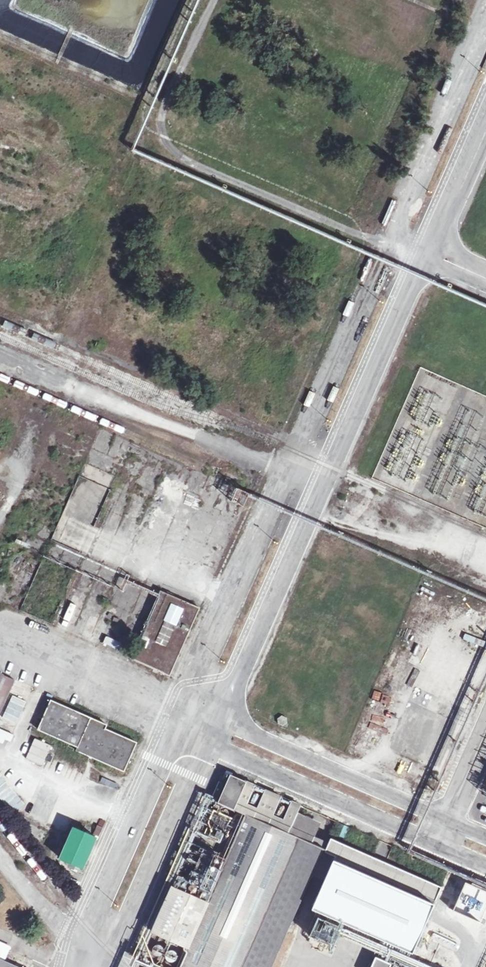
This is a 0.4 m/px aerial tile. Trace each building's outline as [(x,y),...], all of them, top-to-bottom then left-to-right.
[(200,608),(160,591),(131,657),(171,675),(200,608)] [(106,636),(104,644),(120,649),(122,641),(106,636)] [(108,725),(54,701),(42,729),(81,746),(80,750),(125,770),(136,743),(106,730),(108,725)] [(283,715),(279,718),(279,723),(284,725),(288,722),(287,718),(283,715)] [(25,758),(42,766),(52,745),(35,737),(25,758)] [(5,806),(12,801),(18,810),(23,806),(0,772),(0,799),(5,806)] [(220,781),(212,799),(235,809),(248,781),(230,773),(225,783),(220,781)] [(291,833),(293,827),(302,805),(293,801),(286,818),(276,814),(283,797),(267,790),(259,808),(248,803),(256,785),(248,781),(235,809),(249,815),(291,833)] [(183,966),(274,966),(325,848),(313,843),(291,833),(249,815),(210,904),(174,888),(155,931),(191,947),(183,966)] [(346,836),(349,827),(339,823),(335,832),(346,836)] [(291,833),(313,843),(316,837),(293,827),(291,833)] [(77,829),(64,859),(83,867),(96,837),(77,829)] [(413,952),(443,887),(333,836),(326,851),(337,856),(313,907),(322,912),(311,935),(335,946),(342,931),(389,953),(394,943),(413,952)] [(371,966),(391,966),(392,961),(374,956),(371,966)]
